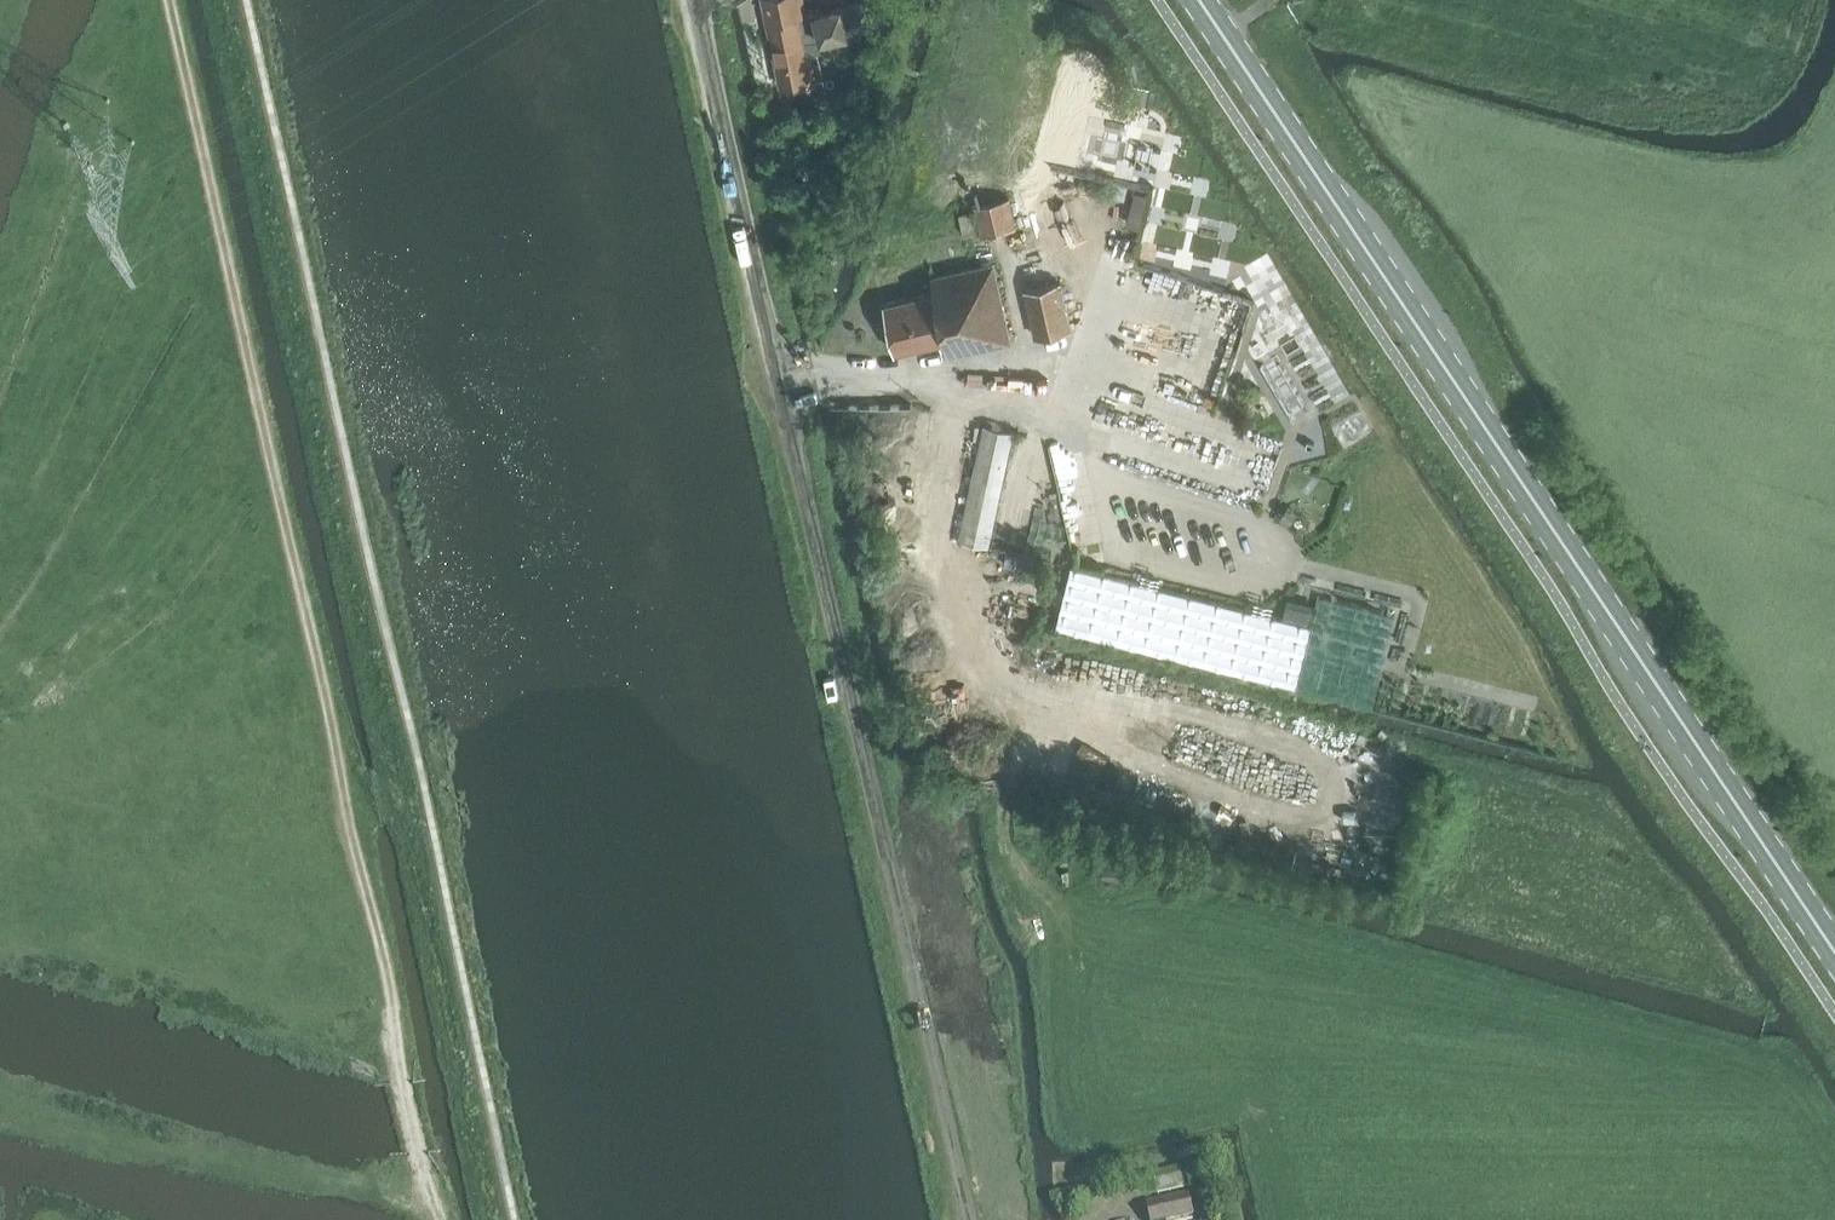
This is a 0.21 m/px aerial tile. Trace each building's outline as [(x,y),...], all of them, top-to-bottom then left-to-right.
[(867,28),(862,3),(842,8),(842,6),(799,16),(795,0),(755,0),(775,88),(813,79),(808,56),(833,50),(830,37),(867,28)] [(1144,218),(1155,183),(1139,179),(1129,213),(1144,218)] [(976,211),(982,233),(982,235),(1016,227),(1009,198),(975,206),(976,211)] [(982,233),(976,211),(960,215),(965,237),(982,233)] [(993,262),(932,275),(935,291),(886,302),(897,352),(944,342),(945,348),(948,348),(950,354),(1011,341),(993,262)] [(1148,285),(1150,266),(1135,265),(1133,284),(1148,285)] [(1036,335),(1071,328),(1061,283),(1025,291),(1036,335)] [(984,425),(958,539),(990,546),(1016,432),(984,425)] [(1071,561),(1054,629),(1293,688),(1310,620),(1071,561)] [(1193,1216),(1188,1195),(1148,1204),(1151,1219),(1176,1219),(1193,1216)]
